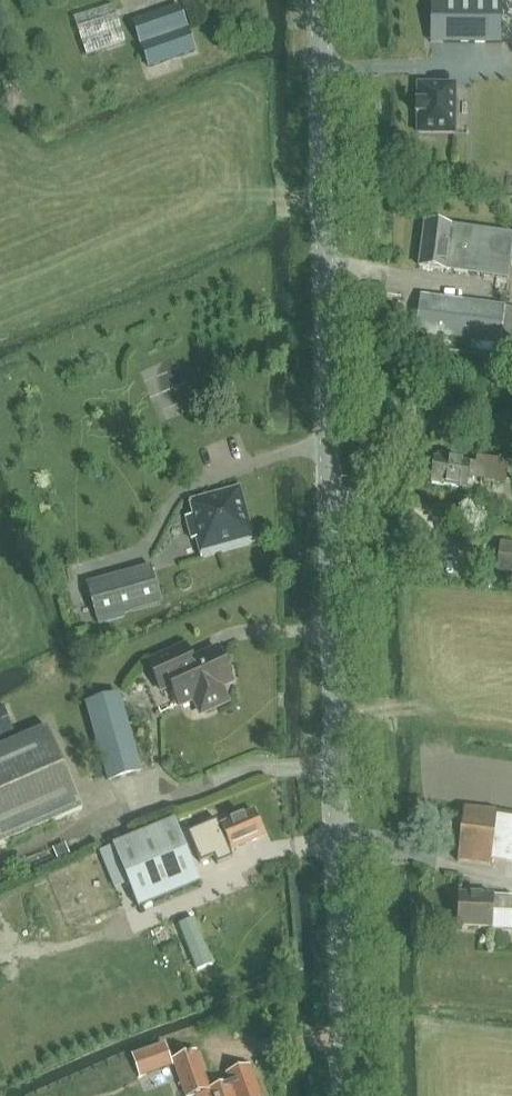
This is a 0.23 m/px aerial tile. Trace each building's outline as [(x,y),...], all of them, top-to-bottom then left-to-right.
[(431,42),(502,42),(502,0),(431,0),(431,42)] [(110,2),(70,16),(83,53),(123,39),(110,2)] [(179,5),(133,21),(149,67),(195,51),(179,5)] [(453,79),(416,79),(416,97),(415,97),(415,110),(416,110),(416,128),(453,128),(453,79)] [(511,237),(511,236),(423,224),(418,266),(476,274),(474,288),(505,292),(511,237)] [(423,297),(418,332),(498,343),(503,308),(423,297)] [(433,460),(430,484),(464,489),(466,478),(505,483),(507,464),(475,460),(475,467),(433,460)] [(194,515),(186,518),(192,540),(196,538),(202,558),(255,543),(240,487),(190,501),(194,515)] [(511,571),(511,545),(501,544),(498,570),(511,571)] [(87,584),(97,619),(160,602),(150,567),(87,584)] [(229,666),(225,664),(224,664),(218,649),(186,664),(180,650),(149,664),(161,690),(171,686),(180,705),(194,699),(201,714),(227,702),(221,687),(232,681),(231,678),(231,677),(232,673),(231,669),(229,666)] [(87,704),(109,781),(141,772),(119,695),(87,704)] [(13,730),(3,705),(0,706),(0,736),(13,730)] [(82,808),(46,727),(0,747),(0,844),(82,808)] [(436,814),(434,838),(461,841),(458,862),(490,865),(491,861),(496,816),(496,810),(464,806),(463,816),(436,814)] [(500,822),(511,822),(511,813),(500,812),(500,822)] [(226,816),(185,833),(190,846),(200,841),(208,860),(264,836),(256,817),(252,819),(250,813),(228,822),(226,816)] [(113,847),(139,908),(200,882),(174,820),(113,847)] [(458,895),(456,926),(511,930),(511,899),(458,895)] [(163,1045),(133,1055),(141,1077),(170,1066),(163,1045)] [(173,1059),(186,1095),(192,1095),(196,1095),(261,1095),(250,1064),(226,1073),(229,1081),(209,1089),(196,1051),(173,1059)]
